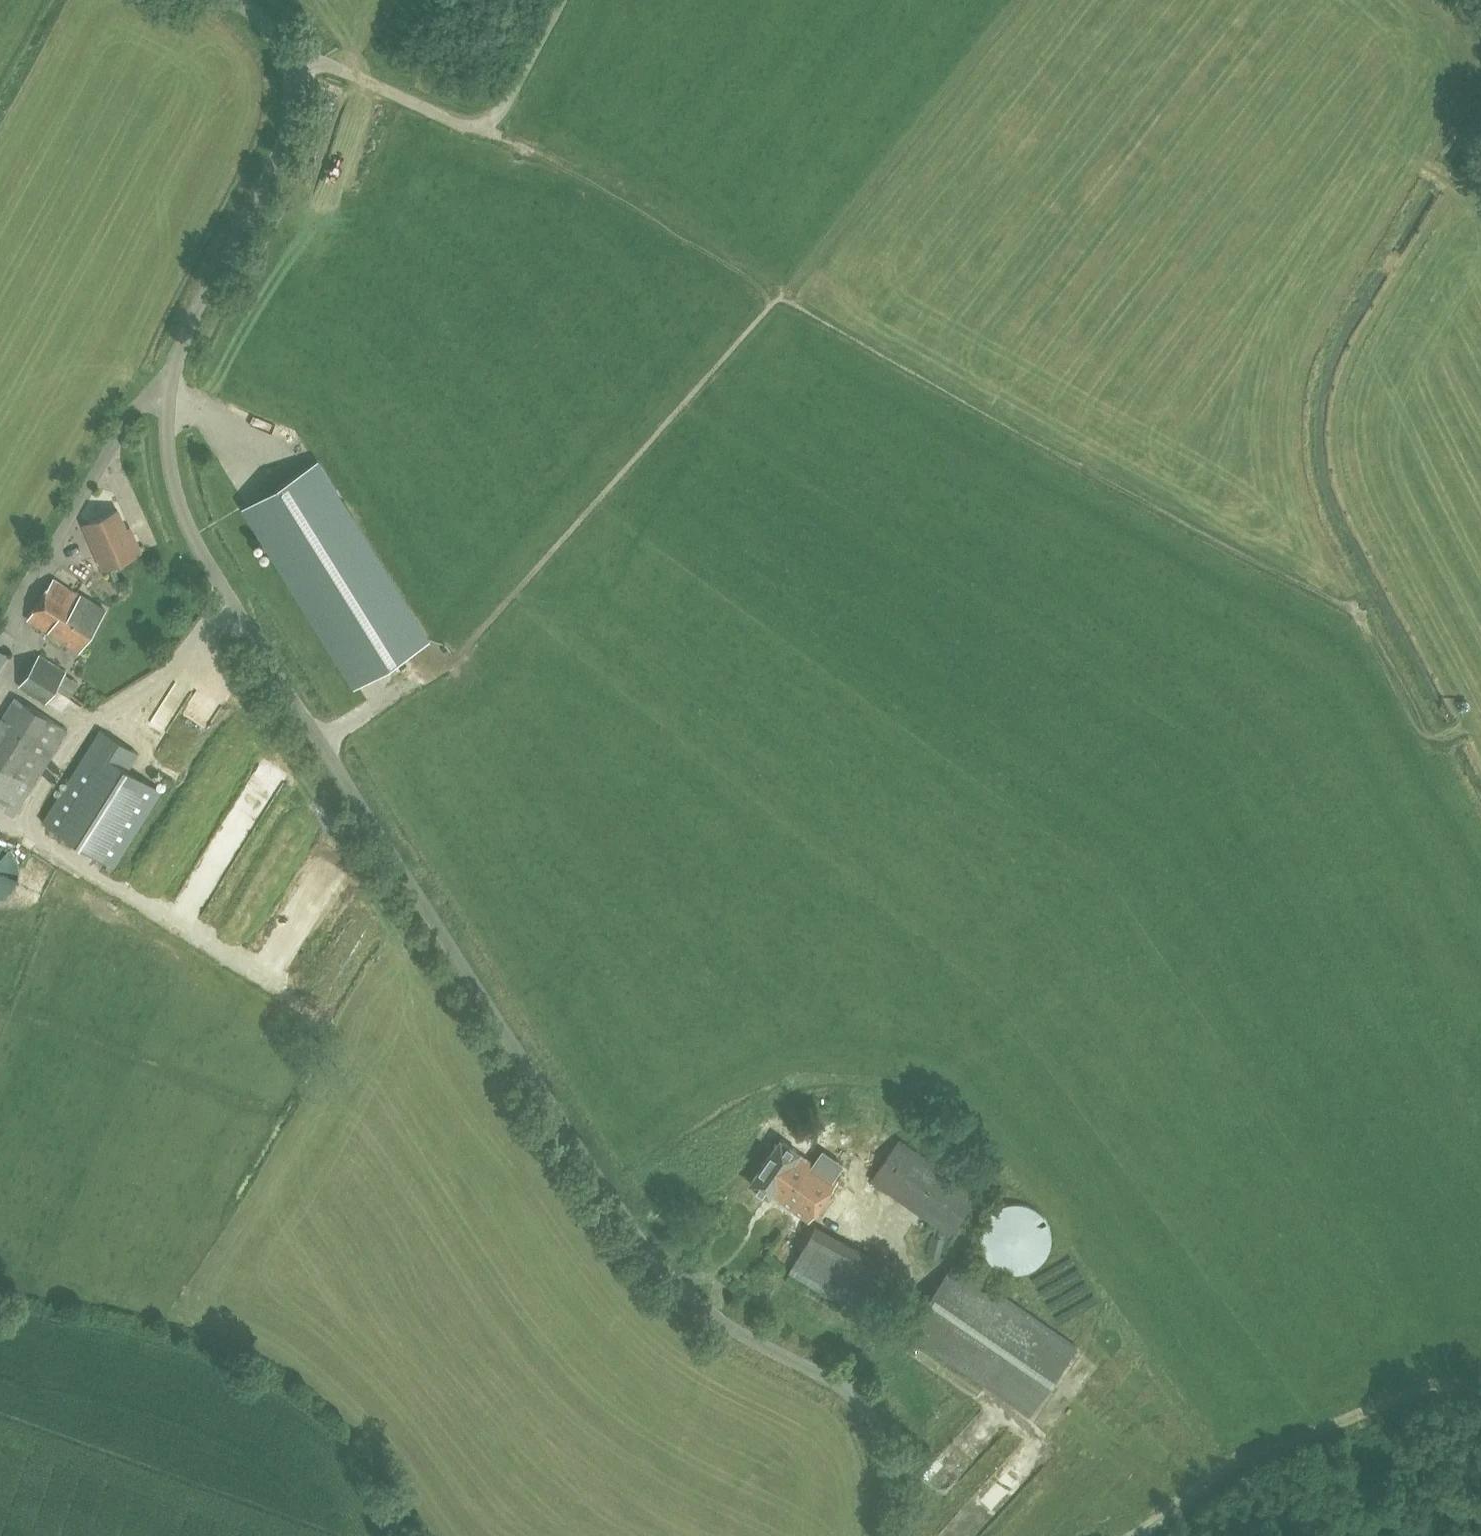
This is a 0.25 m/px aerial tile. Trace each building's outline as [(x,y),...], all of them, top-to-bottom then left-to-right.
[(247,505),(357,682),(426,639),(316,462),(247,505)] [(99,553),(105,567),(141,551),(133,534),(130,535),(118,509),(88,522),(102,552),(99,553)] [(54,578),(28,618),(55,635),(80,651),(106,609),(81,593),(82,591),(78,589),(76,592),(54,578)] [(10,655),(0,649),(0,672),(10,655)] [(20,685),(47,702),(67,671),(40,654),(20,685)] [(68,729),(28,703),(25,707),(15,701),(5,717),(3,716),(0,720),(0,805),(14,815),(68,729)] [(43,821),(115,866),(162,790),(129,769),(139,752),(101,729),(43,821)] [(19,861),(17,858),(15,854),(12,851),(9,848),(6,846),(2,844),(0,844),(0,898),(0,897),(4,896),(8,894),(11,891),(14,888),(16,885),(18,881),(19,877),(20,873),(20,869),(20,865),(19,861)] [(781,1139),(743,1192),(774,1213),(783,1200),(810,1218),(850,1162),(810,1133),(794,1147),(781,1139)] [(872,1179),(950,1233),(978,1193),(900,1139),(872,1179)] [(982,1230),(982,1233),(982,1236),(982,1239),(982,1242),(983,1245),(984,1248),(985,1251),(986,1254),(988,1256),(989,1259),(991,1261),(994,1263),(996,1265),(998,1267),(1001,1268),(1004,1269),(1007,1270),(1010,1271),(1013,1271),(1016,1272),(1019,1272),(1022,1271),(1025,1271),(1028,1270),(1031,1269),(1033,1268),(1036,1266),(1038,1264),(1041,1262),(1043,1260),(1045,1258),(1047,1255),(1048,1253),(1049,1250),(1050,1247),(1051,1244),(1052,1241),(1052,1238),(1052,1235),(1052,1232),(1051,1229),(1050,1226),(1049,1223),(1048,1220),(1046,1218),(1045,1215),(1043,1213),(1040,1211),(1038,1209),(1035,1207),(1033,1205),(1030,1204),(1027,1203),(1024,1202),(1021,1202),(1018,1201),(1015,1202),(1012,1202),(1009,1202),(1006,1203),(1003,1204),(1000,1206),(997,1207),(995,1209),(993,1211),(990,1213),(988,1216),(987,1218),(985,1221),(984,1224),(983,1227),(982,1230)] [(862,1309),(867,1312),(892,1267),(816,1225),(791,1272),(836,1297),(861,1310),(862,1309)] [(927,1254),(942,1257),(945,1237),(930,1234),(927,1254)] [(908,1330),(1030,1414),(1077,1345),(955,1262),(908,1330)] [(1030,1458),(1016,1470),(1025,1480),(1039,1468),(1030,1458)] [(1019,1499),(1027,1488),(1011,1477),(1004,1488),(1019,1499)]
